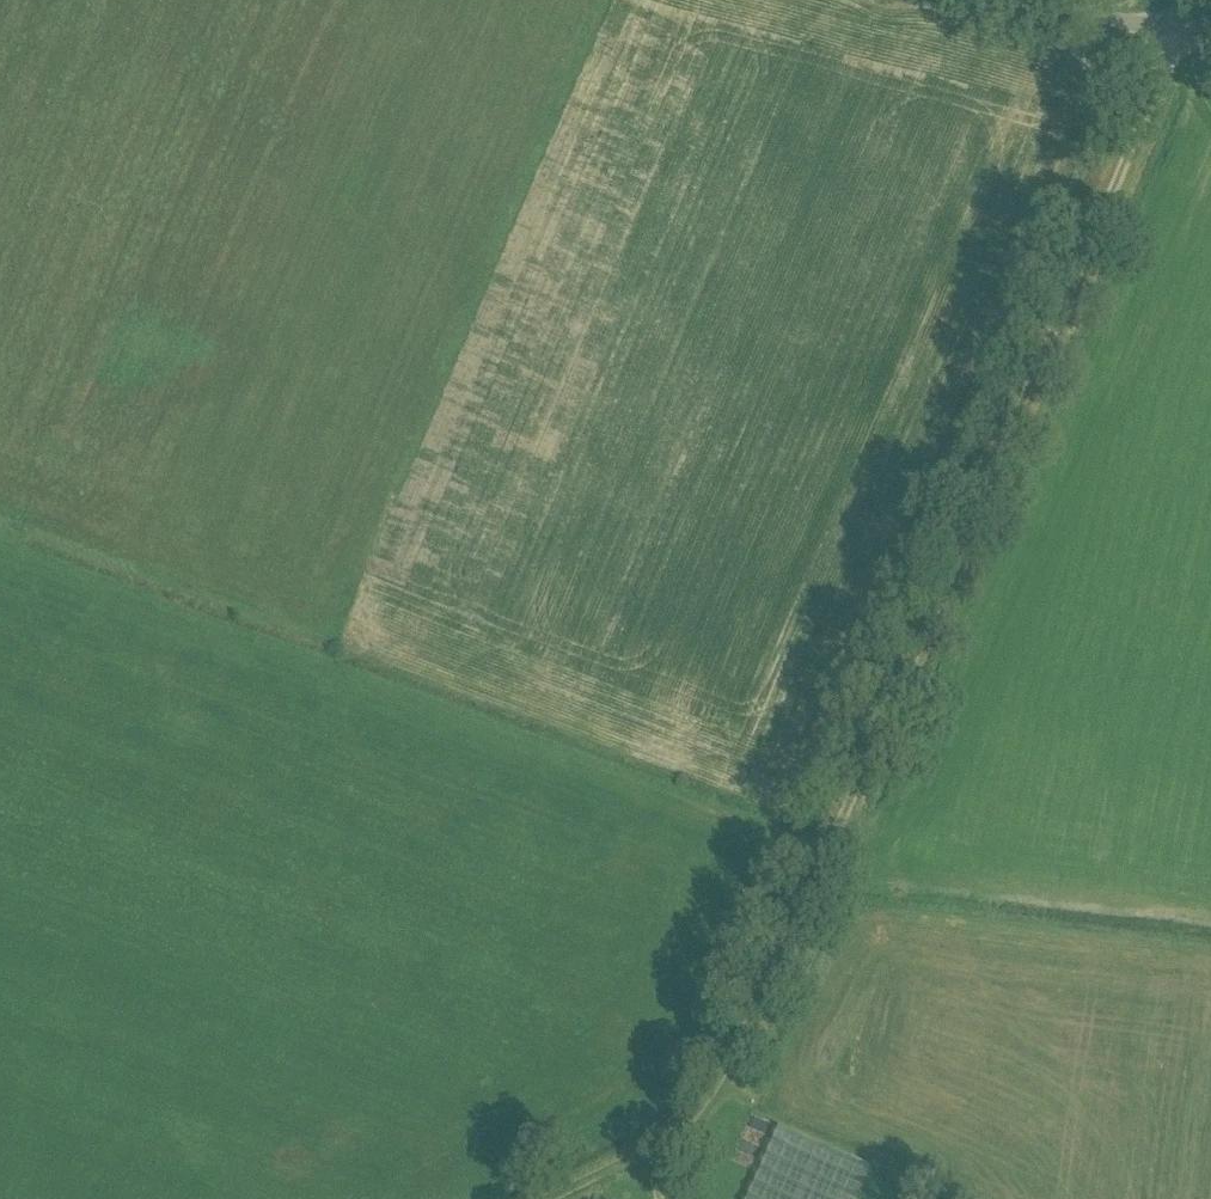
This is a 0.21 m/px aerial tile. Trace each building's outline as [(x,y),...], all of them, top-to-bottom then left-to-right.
[(871,1169),(779,1128),(748,1198),(858,1198),(871,1169)]
